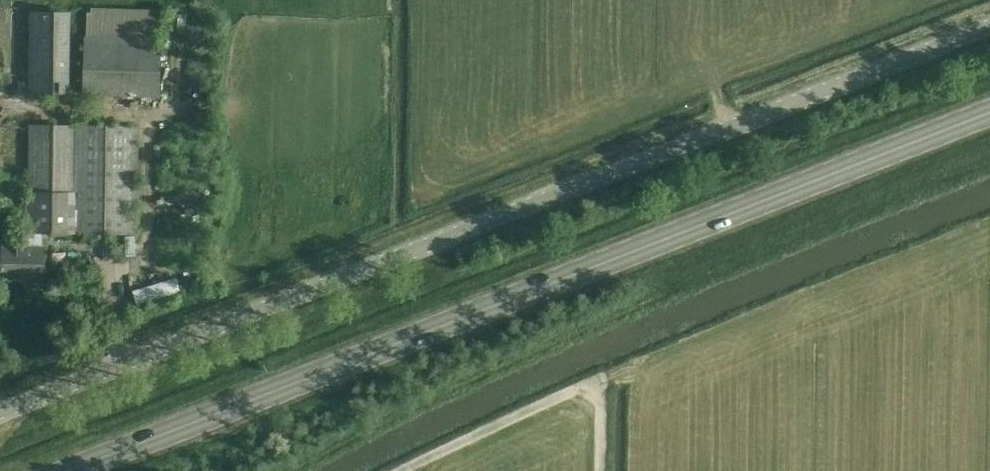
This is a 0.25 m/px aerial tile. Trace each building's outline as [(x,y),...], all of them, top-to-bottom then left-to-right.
[(83,95),(160,96),(162,9),(90,8),(90,12),(86,12),(86,36),(84,36),(83,95)] [(29,10),(29,93),(70,93),(70,11),(29,10)] [(2,278),(43,278),(44,248),(43,248),(43,233),(137,235),(139,125),(29,124),(28,191),(27,233),(26,248),(3,247),(2,278)] [(138,304),(183,291),(179,276),(134,289),(138,304)]
